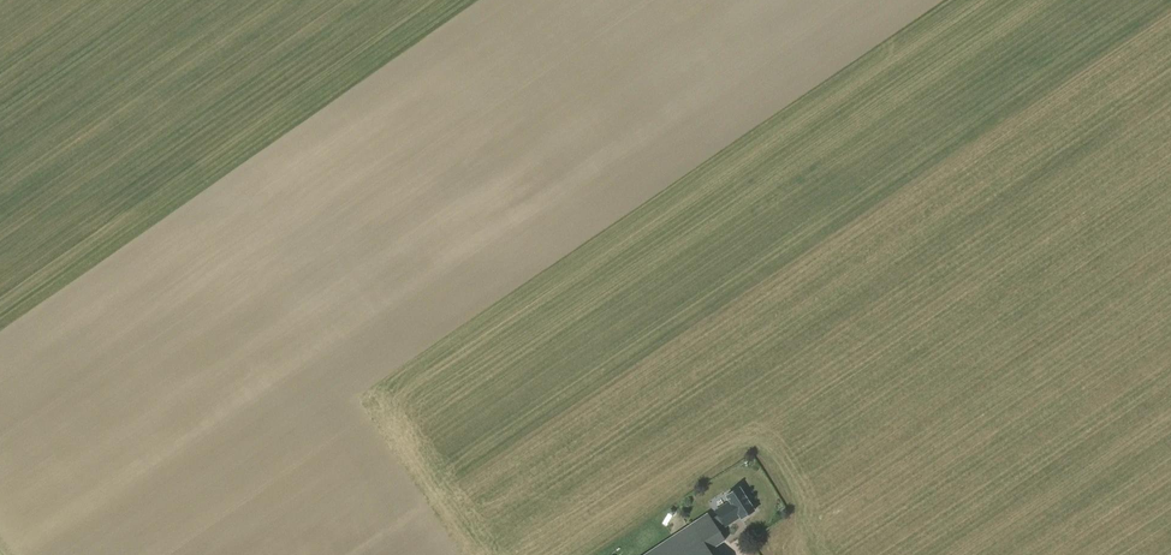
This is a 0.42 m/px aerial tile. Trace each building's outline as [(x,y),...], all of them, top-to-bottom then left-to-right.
[(719,515),(712,519),(717,527),(724,523),(725,525),(740,516),(742,519),(755,510),(740,487),(727,495),(731,502),(716,511),(719,515)] [(650,554),(712,554),(709,550),(710,550),(708,547),(723,538),(725,540),(717,527),(712,519),(710,516),(650,554)]
